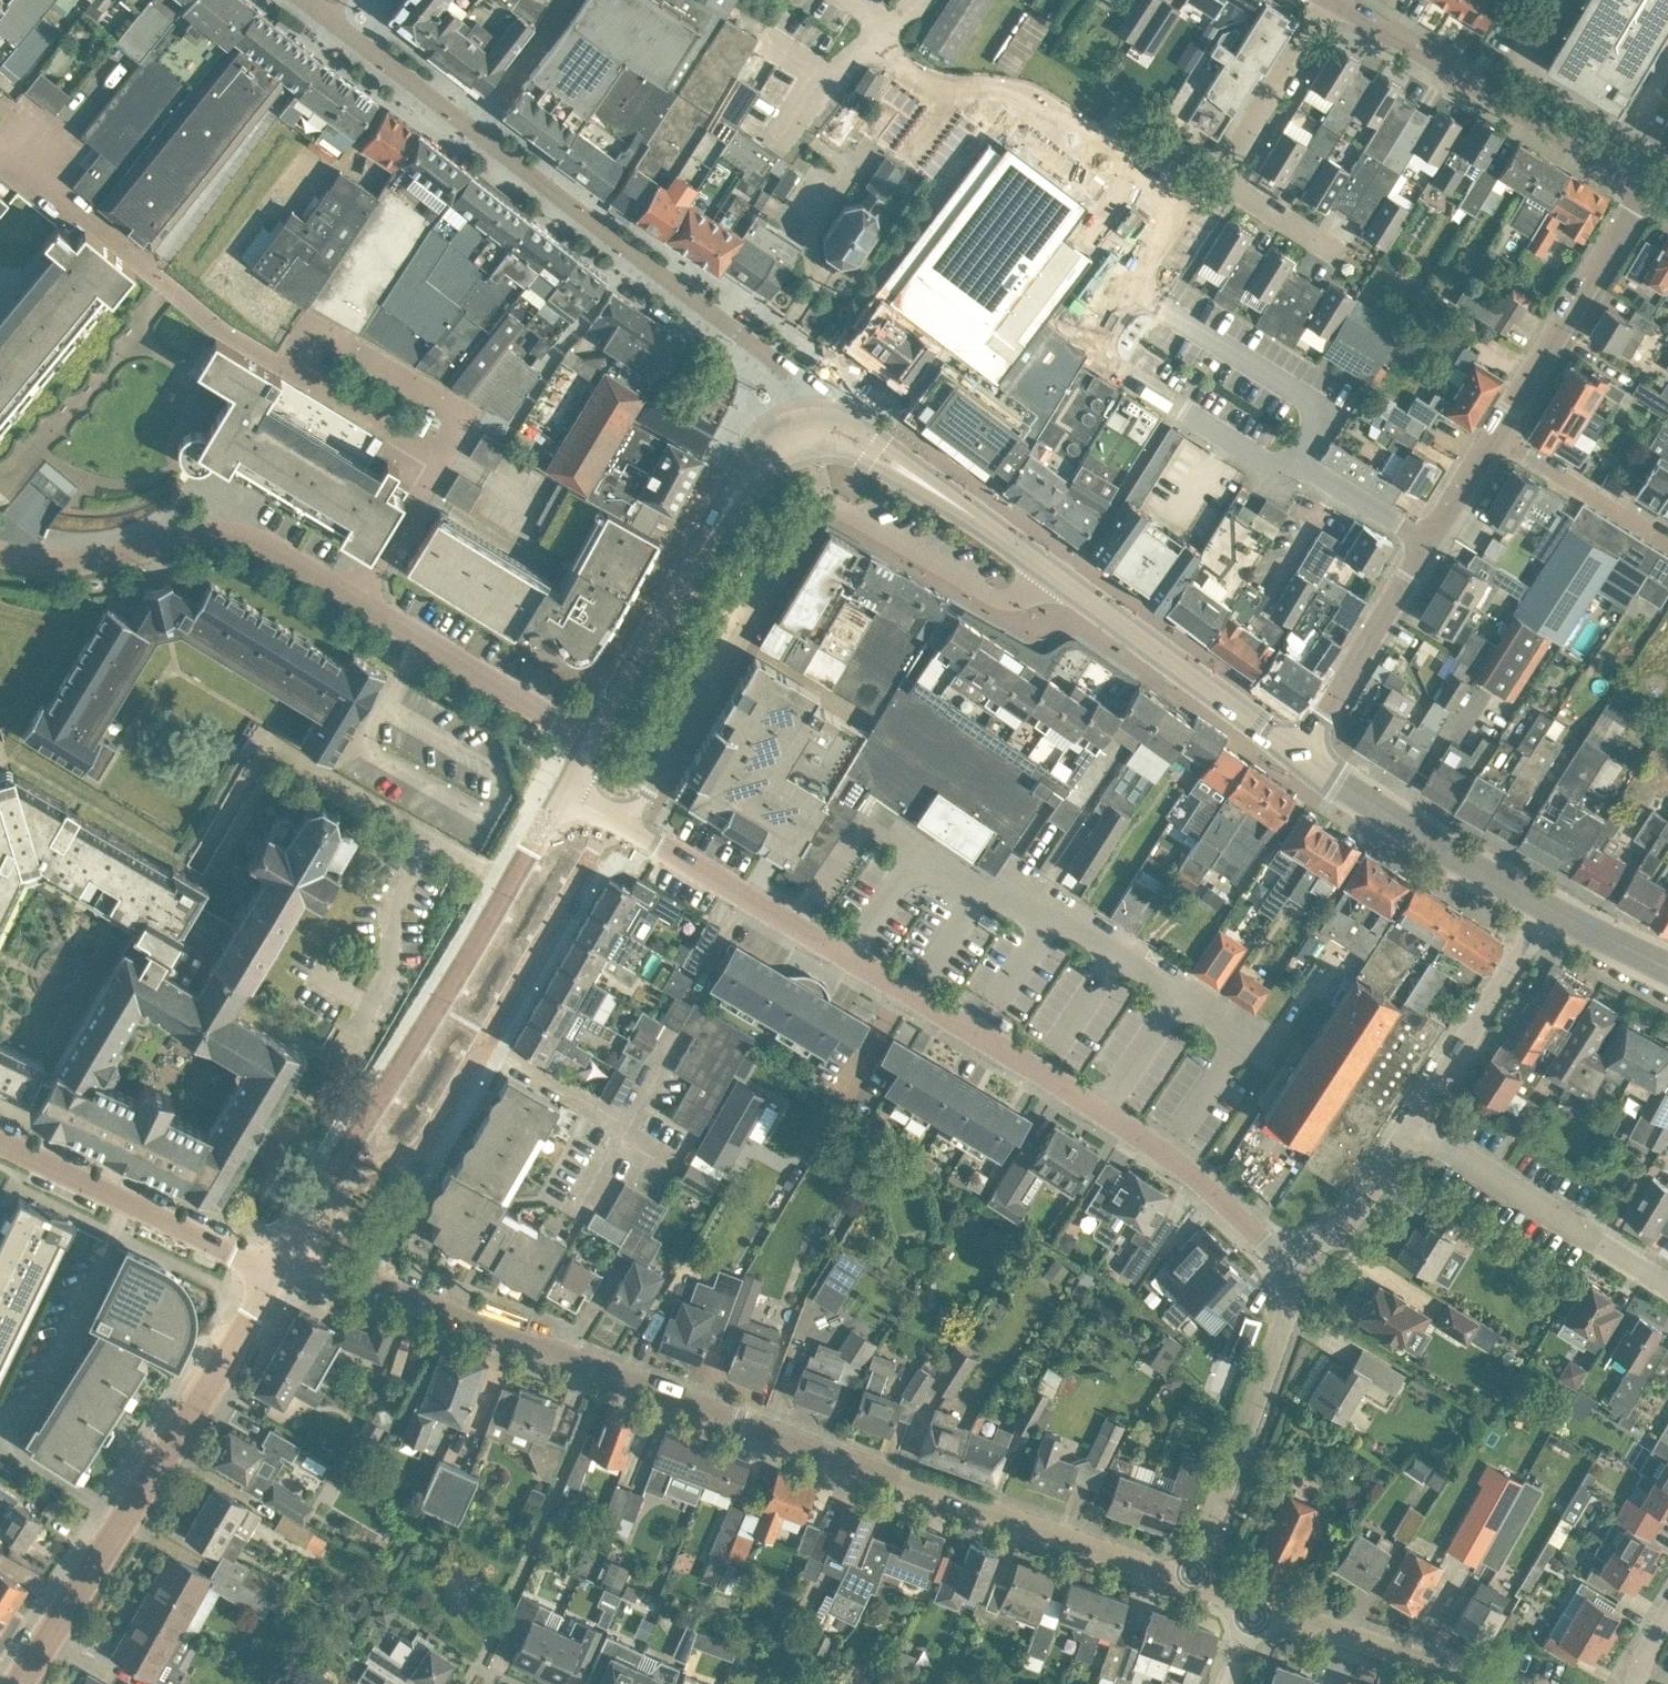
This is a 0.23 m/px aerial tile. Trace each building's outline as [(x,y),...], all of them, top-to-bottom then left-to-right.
[(6,2),(0,10),(0,30),(17,44),(24,35),(54,0),(8,0),(6,2)] [(67,10),(75,0),(56,0),(67,10)] [(188,0),(148,0),(142,8),(141,8),(114,41),(115,41),(57,116),(80,135),(81,134),(139,61),(188,0)] [(257,7),(248,0),(188,0),(139,61),(81,134),(80,135),(100,150),(125,170),(257,7)] [(103,10),(111,0),(91,0),(103,10)] [(148,0),(129,0),(141,8),(142,8),(148,0)] [(388,17),(415,38),(446,0),(402,0),(388,17)] [(544,7),(527,0),(446,0),(415,38),(483,91),(534,24),(544,7)] [(503,105),(559,148),(624,53),(677,85),(725,10),(732,0),(580,0),(570,15),(550,45),(549,43),(503,105)] [(953,59),(991,0),(948,0),(923,39),(953,59)] [(1124,20),(1142,31),(1145,26),(1161,0),(1137,0),(1124,20)] [(1135,42),(1151,53),(1180,8),(1167,0),(1161,0),(1142,31),(1135,42)] [(1215,17),(1226,0),(1188,0),(1215,17)] [(1251,11),(1258,0),(1233,0),(1251,11)] [(1452,8),(1476,22),(1490,0),(1457,0),(1452,8)] [(1550,64),(1583,84),(1580,87),(1582,88),(1587,81),(1599,88),(1597,92),(1623,108),(1653,58),(1656,59),(1656,57),(1654,56),(1667,33),(1667,0),(1591,0),(1595,2),(1588,15),(1581,11),(1572,27),(1570,26),(1569,27),(1574,30),(1577,33),(1570,45),(1563,42),(1550,64)] [(1224,59),(1186,119),(1217,138),(1256,76),(1255,76),(1260,68),(1261,68),(1264,70),(1298,17),(1296,16),(1292,23),(1285,20),(1288,15),(1265,1),(1235,50),(1229,47),(1240,30),(1234,26),(1222,31),(1217,39),(1210,50),(1224,59)] [(283,83),(287,78),(292,83),(298,88),(322,60),(316,55),(310,51),(257,7),(125,170),(100,150),(73,184),(151,247),(283,83)] [(1049,27),(1027,12),(994,64),(1016,78),(1049,27)] [(758,36),(725,16),(677,91),(645,140),(652,145),(636,167),(635,166),(611,199),(635,215),(658,181),(665,186),(690,147),(705,125),(715,108),(758,36)] [(1216,28),(1208,23),(1199,40),(1207,44),(1216,28)] [(20,76),(47,43),(30,29),(24,35),(17,44),(2,62),(20,76)] [(1205,48),(1191,40),(1176,64),(1189,73),(1205,48)] [(1303,97),(1327,112),(1321,121),(1339,133),(1353,111),(1372,80),(1355,69),(1360,61),(1348,53),(1349,52),(1346,50),(1345,51),(1335,45),(1303,97)] [(645,140),(677,91),(624,59),(559,154),(556,159),(603,193),(643,139),(645,140)] [(322,60),(298,88),(279,111),(282,114),(281,115),(312,138),(307,145),(308,146),(309,145),(325,122),(321,119),(349,80),(322,60)] [(767,121),(797,76),(780,65),(750,110),(767,121)] [(867,101),(883,76),(868,67),(852,91),(867,101)] [(1382,160),(1416,107),(1397,95),(1403,87),(1391,79),(1391,78),(1388,76),(1387,77),(1377,71),(1372,80),(1353,111),(1377,126),(1363,148),(1382,160)] [(1185,79),(1163,114),(1173,120),(1195,85),(1185,79)] [(331,160),(335,153),(338,155),(377,100),(353,83),(325,122),(309,145),(331,160)] [(853,94),(825,132),(846,147),(873,109),(853,94)] [(1382,160),(1401,171),(1414,149),(1438,164),(1463,124),(1453,118),(1454,117),(1450,115),(1450,116),(1438,109),(1432,117),(1416,107),(1382,160)] [(393,169),(419,131),(388,108),(360,147),(393,169)] [(710,168),(737,125),(715,108),(705,125),(690,147),(665,186),(658,181),(635,215),(664,235),(710,168)] [(1483,163),(1493,148),(1502,133),(1502,132),(1477,117),(1467,135),(1462,132),(1433,180),(1451,191),(1464,170),(1475,177),(1480,169),(1483,165),(1484,165),(1484,164),(1483,163)] [(1325,155),(1339,133),(1321,121),(1307,144),(1283,129),(1258,169),(1268,175),(1267,176),(1271,179),(1272,177),(1284,185),(1289,177),(1306,187),(1325,155)] [(788,162),(757,139),(737,125),(710,168),(664,235),(718,271),(722,265),(742,234),(731,227),(749,199),(760,206),(769,191),(758,184),(769,167),(780,174),(788,162)] [(429,226),(471,171),(419,131),(393,169),(376,195),(379,197),(309,303),(360,332),(429,226)] [(986,139),(856,315),(868,324),(858,338),(886,358),(884,361),(910,380),(912,377),(921,385),(909,401),(967,455),(965,457),(983,471),(985,469),(1000,481),(1031,439),(1033,440),(1077,368),(1089,350),(1043,316),(1091,252),(1055,225),(1072,203),(986,139)] [(1525,190),(1545,157),(1518,141),(1498,174),(1496,178),(1479,204),(1480,205),(1492,212),(1504,193),(1501,191),(1508,179),(1525,190)] [(1349,214),(1382,160),(1363,148),(1349,170),(1325,155),(1306,187),(1301,195),(1310,201),(1309,203),(1313,205),(1314,204),(1326,211),(1331,202),(1349,214)] [(904,169),(885,157),(866,185),(872,188),(862,201),(860,201),(846,204),(843,205),(824,234),(823,237),(825,251),(827,254),(827,253),(828,254),(823,261),(833,268),(839,261),(839,262),(842,262),(856,259),(858,258),(878,229),(879,226),(877,212),(875,210),(884,197),(885,197),(904,169)] [(1527,191),(1510,221),(1533,234),(1531,237),(1551,205),(1571,173),(1570,172),(1545,157),(1525,190),(1527,191)] [(1410,210),(1411,209),(1387,193),(1401,171),(1382,160),(1349,214),(1366,224),(1361,233),(1373,240),(1372,241),(1376,244),(1377,242),(1386,248),(1410,210)] [(1475,177),(1459,204),(1475,214),(1480,205),(1479,204),(1496,178),(1480,169),(1475,177)] [(417,365),(531,218),(471,171),(429,226),(360,332),(417,365)] [(269,242),(252,263),(270,277),(267,281),(305,307),(305,306),(308,302),(309,303),(379,197),(376,195),(341,172),(330,188),(328,186),(305,220),(293,211),(276,233),(269,242)] [(1600,209),(1609,195),(1571,173),(1551,205),(1531,237),(1528,244),(1543,253),(1557,231),(1555,229),(1563,216),(1568,219),(1563,227),(1582,239),(1592,223),(1594,220),(1596,220),(1602,212),(1600,209)] [(10,500),(46,457),(81,486),(66,505),(73,505),(85,507),(96,508),(120,505),(131,502),(153,493),(163,487),(173,479),(178,474),(188,465),(189,465),(193,467),(197,467),(201,466),(206,465),(208,463),(211,461),(213,458),(370,554),(404,498),(408,491),(391,480),(399,467),(387,460),(379,473),(379,474),(390,481),(407,491),(403,498),(362,473),(367,465),(382,441),(383,439),(281,377),(234,349),(216,338),(135,271),(85,229),(77,222),(26,180),(17,191),(8,201),(0,211),(0,492),(10,500)] [(742,234),(722,265),(770,297),(790,267),(789,266),(792,262),(793,262),(802,249),(774,230),(773,232),(763,225),(767,219),(757,213),(743,234),(742,234)] [(447,382),(559,240),(531,218),(417,365),(447,382)] [(1237,225),(1228,219),(1203,259),(1227,274),(1213,296),(1232,308),(1246,285),(1265,253),(1248,243),(1253,234),(1241,227),(1242,225),(1238,223),(1237,225)] [(1662,249),(1648,240),(1628,273),(1645,284),(1649,278),(1667,290),(1667,239),(1662,249)] [(534,311),(578,254),(559,240),(447,382),(468,394),(507,345),(525,322),(534,311)] [(1274,334),(1308,280),(1290,269),(1295,260),(1283,253),(1284,252),(1280,249),(1280,251),(1270,245),(1265,253),(1246,285),(1269,300),(1255,322),(1274,334)] [(596,293),(602,284),(607,277),(578,254),(534,311),(525,322),(541,335),(530,348),(541,356),(583,302),(586,305),(591,299),(590,299),(595,292),(596,293)] [(1307,323),(1331,338),(1346,314),(1355,298),(1346,292),(1347,291),(1343,288),(1342,290),(1330,282),(1325,291),(1308,280),(1274,334),(1293,346),(1307,323)] [(696,349),(690,345),(684,341),(685,339),(613,291),(589,327),(602,335),(598,341),(616,353),(605,370),(605,369),(545,467),(547,468),(586,491),(585,492),(587,492),(631,419),(646,395),(645,394),(655,377),(659,380),(660,378),(671,386),(696,349)] [(1519,318),(1527,305),(1508,293),(1500,307),(1519,318)] [(1471,333),(1477,322),(1450,306),(1444,315),(1456,322),(1456,324),(1471,333)] [(1641,341),(1647,330),(1652,333),(1660,322),(1637,308),(1630,319),(1609,306),(1593,333),(1619,349),(1630,356),(1640,341),(1641,341)] [(1508,335),(1519,318),(1500,307),(1489,323),(1508,335)] [(1346,314),(1331,338),(1323,352),(1369,380),(1393,342),(1377,332),(1361,323),(1346,314)] [(507,345),(468,394),(508,418),(541,372),(507,345)] [(1458,385),(1488,403),(1503,378),(1486,368),(1487,366),(1475,358),(1478,353),(1464,345),(1455,360),(1454,361),(1467,370),(1458,385)] [(561,359),(576,369),(583,358),(569,348),(561,359)] [(1628,389),(1596,369),(1592,374),(1574,363),(1559,387),(1594,408),(1605,391),(1620,401),(1628,389)] [(1002,485),(1002,486),(1042,515),(1073,476),(1071,474),(1101,425),(1102,423),(1123,390),(1119,387),(1080,364),(1051,411),(1031,445),(1028,450),(1029,450),(1024,456),(1011,473),(1002,485)] [(1633,392),(1651,403),(1650,406),(1667,417),(1667,416),(1667,396),(1662,392),(1659,390),(1641,379),(1633,392)] [(1394,402),(1386,416),(1394,421),(1395,420),(1416,433),(1423,421),(1429,424),(1437,410),(1454,420),(1455,418),(1472,428),(1488,403),(1458,385),(1449,400),(1436,393),(1430,403),(1416,394),(1406,410),(1394,402)] [(1559,387),(1544,412),(1545,413),(1565,425),(1562,430),(1591,448),(1592,448),(1610,418),(1594,408),(1559,387)] [(1073,476),(1042,515),(1077,542),(1099,513),(1128,467),(1161,413),(1123,390),(1102,423),(1101,425),(1071,474),(1073,476)] [(1333,440),(1321,459),(1392,503),(1403,485),(1416,493),(1428,474),(1431,475),(1437,467),(1434,464),(1436,461),(1412,445),(1418,435),(1416,433),(1395,420),(1394,421),(1386,416),(1358,398),(1351,409),(1358,414),(1359,413),(1372,421),(1382,428),(1376,437),(1375,438),(1392,449),(1405,456),(1392,477),(1380,469),(1333,440)] [(1545,413),(1532,434),(1554,448),(1581,465),(1591,448),(1562,430),(1565,425),(1545,413)] [(665,508),(672,512),(702,457),(631,419),(587,492),(585,495),(651,532),(665,508)] [(1170,425),(1130,490),(1143,498),(1184,434),(1170,425)] [(493,469),(508,445),(484,431),(469,454),(493,469)] [(1656,435),(1634,470),(1646,477),(1637,492),(1660,506),(1667,493),(1667,442),(1656,435)] [(1563,506),(1565,507),(1569,500),(1564,497),(1548,487),(1515,467),(1489,510),(1497,515),(1492,524),(1506,532),(1511,524),(1515,526),(1534,496),(1556,509),(1560,512),(1563,506)] [(1610,469),(1601,484),(1619,495),(1628,480),(1610,469)] [(444,495),(468,510),(482,486),(459,472),(444,495)] [(585,496),(568,486),(539,539),(578,560),(560,592),(532,574),(535,569),(511,554),(508,559),(437,516),(406,566),(514,633),(515,632),(529,635),(530,637),(541,636),(540,626),(551,625),(551,626),(562,647),(562,649),(563,649),(563,650),(564,650),(564,651),(565,652),(566,652),(566,653),(567,653),(568,654),(569,654),(569,655),(570,655),(571,656),(572,656),(573,656),(574,656),(574,657),(575,657),(576,657),(577,657),(578,657),(579,657),(580,657),(581,657),(582,657),(582,656),(583,656),(584,656),(585,656),(585,655),(586,655),(587,655),(588,654),(589,653),(590,653),(590,652),(591,652),(591,651),(592,651),(592,650),(602,637),(612,622),(621,605),(630,589),(640,570),(658,537),(651,533),(651,532),(585,495),(585,496)] [(1660,506),(1661,507),(1662,505),(1667,509),(1667,493),(1660,506)] [(1110,523),(1090,552),(1099,558),(1096,562),(1098,564),(1099,563),(1098,562),(1102,555),(1111,561),(1105,569),(1116,577),(1121,569),(1129,575),(1124,582),(1125,583),(1131,576),(1138,581),(1133,589),(1143,596),(1149,589),(1156,594),(1151,601),(1161,609),(1163,607),(1201,549),(1188,540),(1188,541),(1182,537),(1181,538),(1176,545),(1143,521),(1149,513),(1139,506),(1128,498),(1110,523)] [(1201,549),(1163,607),(1165,608),(1164,609),(1186,625),(1207,641),(1246,579),(1245,579),(1273,535),(1272,535),(1279,525),(1255,511),(1249,520),(1235,511),(1240,503),(1233,498),(1228,507),(1210,535),(1201,549)] [(1582,532),(1596,509),(1584,501),(1570,525),(1582,532)] [(1540,541),(1534,550),(1547,558),(1553,550),(1552,549),(1576,514),(1565,507),(1563,506),(1560,512),(1540,541)] [(1593,539),(1607,516),(1596,509),(1582,532),(1593,539)] [(1604,545),(1619,523),(1607,516),(1593,539),(1604,545)] [(1341,542),(1336,551),(1343,555),(1347,558),(1346,560),(1356,566),(1357,564),(1372,573),(1374,569),(1378,571),(1385,558),(1382,556),(1392,540),(1363,523),(1355,519),(1354,521),(1343,537),(1340,542),(1341,542)] [(1616,552),(1630,530),(1619,523),(1604,545),(1616,552)] [(1563,643),(1591,601),(1605,578),(1620,555),(1616,552),(1604,545),(1593,539),(1582,532),(1570,525),(1531,585),(1523,598),(1521,601),(1514,611),(1519,614),(1554,637),(1563,643)] [(844,599),(870,553),(830,530),(778,615),(779,616),(762,644),(788,660),(803,670),(819,640),(844,599)] [(1291,624),(1323,573),(1341,542),(1320,530),(1270,611),(1291,624)] [(1627,559),(1641,537),(1630,530),(1616,552),(1620,555),(1627,559)] [(1639,566),(1653,544),(1641,537),(1627,559),(1639,566)] [(1650,573),(1664,551),(1653,544),(1639,566),(1649,572),(1650,573)] [(1667,569),(1667,554),(1664,551),(1650,573),(1661,580),(1667,569)] [(831,687),(899,570),(870,553),(844,599),(819,640),(803,670),(831,687)] [(1444,584),(1474,602),(1489,577),(1459,559),(1444,584)] [(1531,585),(1500,567),(1493,579),(1523,598),(1531,585)] [(855,701),(924,584),(899,570),(831,687),(855,701)] [(1650,573),(1649,572),(1637,591),(1662,606),(1667,595),(1667,584),(1661,580),(1650,573)] [(1323,573),(1291,624),(1284,634),(1284,649),(1262,681),(1299,706),(1341,643),(1320,629),(1329,615),(1349,629),(1367,599),(1323,573)] [(1246,579),(1207,641),(1208,642),(1230,657),(1252,674),(1273,643),(1272,643),(1283,627),(1259,609),(1262,604),(1258,601),(1264,591),(1246,579)] [(23,732),(97,777),(115,747),(95,734),(156,634),(181,628),(319,712),(300,742),(331,760),(360,713),(361,714),(380,684),(378,683),(384,672),(354,654),(348,664),(211,581),(195,607),(186,601),(189,597),(186,596),(184,600),(175,595),(174,595),(172,583),(143,590),(146,602),(140,611),(136,608),(135,610),(139,613),(134,622),(108,606),(47,706),(42,702),(23,732)] [(926,636),(943,606),(948,598),(924,584),(855,701),(878,715),(926,636)] [(1464,618),(1474,602),(1444,584),(1424,616),(1465,641),(1457,655),(1466,660),(1479,668),(1495,643),(1473,629),(1475,626),(1464,618)] [(956,615),(943,606),(926,636),(878,715),(867,733),(833,789),(855,804),(867,786),(895,805),(896,803),(915,816),(914,818),(939,835),(940,833),(959,846),(958,848),(982,865),(984,863),(993,869),(1051,785),(1063,793),(1135,682),(1078,642),(1077,644),(1077,645),(1076,647),(1071,648),(1067,645),(1062,653),(1061,652),(1058,655),(1046,673),(958,613),(956,615)] [(1513,698),(1554,637),(1519,614),(1505,634),(1478,674),(1513,698)] [(742,675),(673,789),(787,858),(790,860),(791,858),(798,848),(805,836),(811,825),(819,813),(825,803),(833,789),(867,733),(813,700),(819,691),(755,653),(742,675)] [(1453,708),(1479,668),(1466,660),(1457,673),(1455,672),(1420,728),(1416,726),(1409,736),(1402,731),(1382,762),(1408,778),(1451,707),(1453,708)] [(1392,669),(1385,680),(1407,694),(1406,678),(1392,669)] [(1155,696),(1135,682),(1063,793),(1047,816),(1066,829),(1126,739),(1130,742),(1134,745),(1100,795),(1094,806),(1103,812),(1068,868),(1088,881),(1137,807),(1144,795),(1158,774),(1171,755),(1192,722),(1159,699),(1155,696)] [(1382,762),(1402,731),(1399,730),(1409,715),(1385,700),(1357,745),(1382,762)] [(1626,726),(1620,722),(1604,711),(1520,843),(1559,865),(1561,861),(1576,870),(1609,818),(1579,800),(1626,726)] [(1208,764),(1221,743),(1224,740),(1227,734),(1198,714),(1192,722),(1171,755),(1193,770),(1200,759),(1208,764)] [(1557,737),(1566,723),(1555,716),(1547,730),(1545,730),(1533,749),(1530,754),(1487,824),(1516,841),(1532,812),(1523,807),(1542,775),(1564,742),(1557,737)] [(1659,743),(1667,749),(1667,728),(1659,743)] [(1480,771),(1497,743),(1483,735),(1470,757),(1468,756),(1464,763),(1459,760),(1456,765),(1441,756),(1423,787),(1457,807),(1479,770),(1480,771)] [(1521,742),(1516,750),(1501,741),(1500,744),(1497,743),(1480,771),(1479,770),(1457,807),(1487,824),(1530,754),(1533,749),(1521,742)] [(1203,797),(1183,826),(1198,837),(1198,836),(1227,790),(1248,762),(1221,743),(1208,764),(1202,773),(1191,789),(1203,797)] [(1248,762),(1227,790),(1198,837),(1190,850),(1177,868),(1197,881),(1209,862),(1235,881),(1263,841),(1274,824),(1295,794),(1248,762)] [(265,873),(234,924),(198,902),(208,886),(173,865),(171,868),(78,814),(80,811),(15,772),(14,771),(0,776),(0,925),(24,877),(27,880),(44,874),(45,873),(137,927),(125,946),(108,978),(55,1065),(0,1038),(0,1084),(28,1097),(28,1096),(36,1100),(30,1110),(67,1128),(68,1127),(104,1144),(104,1145),(141,1163),(142,1162),(179,1180),(178,1181),(217,1200),(257,1132),(258,1133),(264,1121),(303,1055),(306,1057),(306,1055),(232,1010),(303,892),(319,902),(359,836),(344,827),(340,826),(336,813),(340,811),(338,809),(335,811),(323,804),(324,800),(322,800),(321,804),(307,808),(306,804),(303,806),(306,809),(299,820),(287,814),(288,810),(287,810),(286,814),(279,815),(277,812),(275,813),(278,816),(265,837),(257,832),(255,835),(253,834),(246,845),(249,846),(247,850),(255,854),(252,859),(248,860),(249,863),(265,873)] [(858,807),(855,804),(833,789),(825,803),(849,820),(858,807)] [(842,830),(849,820),(825,803),(819,813),(842,830)] [(1667,820),(1667,818),(1654,808),(1635,837),(1650,847),(1667,820)] [(1268,863),(1282,872),(1274,885),(1288,894),(1330,830),(1318,822),(1319,820),(1317,819),(1316,814),(1310,810),(1305,811),(1302,809),(1268,863)] [(1613,853),(1603,847),(1611,836),(1613,837),(1614,836),(1624,819),(1613,812),(1609,818),(1576,870),(1574,874),(1607,893),(1626,861),(1613,853)] [(835,842),(842,830),(819,813),(811,825),(835,842)] [(1618,900),(1652,919),(1667,891),(1667,885),(1658,879),(1667,862),(1667,858),(1664,856),(1667,849),(1667,820),(1650,847),(1640,862),(1618,900)] [(827,852),(835,842),(811,825),(805,836),(827,852)] [(1325,897),(1328,893),(1336,879),(1358,845),(1355,843),(1354,839),(1348,834),(1343,836),(1341,834),(1339,836),(1330,830),(1288,894),(1302,903),(1312,888),(1325,897)] [(820,863),(827,852),(805,836),(798,848),(820,863)] [(813,874),(820,863),(798,848),(791,858),(813,874)] [(1343,943),(1392,866),(1365,849),(1362,855),(1344,884),(1346,885),(1318,926),(1343,943)] [(804,886),(813,874),(791,858),(790,860),(783,872),(804,886)] [(1410,892),(1418,884),(1410,879),(1411,878),(1392,866),(1343,943),(1366,958),(1409,891),(1410,892)] [(685,905),(648,883),(637,877),(630,889),(610,877),(591,910),(630,932),(640,913),(645,916),(650,908),(675,922),(685,905)] [(1138,933),(1162,893),(1137,878),(1113,917),(1138,933)] [(1369,959),(1364,967),(1392,985),(1447,902),(1427,890),(1418,884),(1410,892),(1409,891),(1366,958),(1369,959)] [(1652,919),(1667,928),(1667,891),(1652,919)] [(1440,942),(1460,911),(1447,902),(1392,985),(1364,967),(1264,1115),(1307,1144),(1371,1047),(1403,997),(1439,941),(1440,942)] [(643,952),(649,943),(630,932),(591,910),(575,936),(622,963),(632,946),(643,952)] [(1472,988),(1503,940),(1504,939),(1460,911),(1440,942),(1439,941),(1403,997),(1420,1009),(1421,1007),(1444,970),(1472,988)] [(1219,988),(1248,946),(1221,928),(1193,971),(1219,988)] [(636,971),(622,963),(575,936),(560,962),(594,981),(603,966),(630,982),(636,971)] [(695,970),(707,948),(694,941),(682,962),(695,970)] [(788,971),(780,969),(752,952),(751,953),(737,945),(734,949),(733,948),(711,984),(725,992),(739,1000),(734,1009),(752,1019),(757,1011),(780,1024),(775,1033),(792,1043),(798,1035),(812,1043),(811,1044),(825,1052),(831,1041),(848,1051),(847,1051),(849,1052),(864,1026),(863,1026),(867,1020),(848,1009),(847,1010),(830,1000),(828,990),(823,981),(815,975),(806,972),(796,972),(788,971)] [(594,981),(560,962),(545,988),(579,1007),(590,1014),(593,1016),(608,988),(594,981)] [(1593,986),(1555,963),(1506,1041),(1509,1043),(1510,1043),(1515,1046),(1539,1062),(1543,1055),(1553,1062),(1559,1052),(1570,1032),(1567,1029),(1593,986)] [(674,966),(662,987),(676,994),(680,997),(692,976),(674,966)] [(1254,1013),(1271,988),(1240,967),(1223,992),(1254,1013)] [(563,1034),(579,1007),(545,988),(531,1013),(530,1015),(563,1034)] [(693,1004),(680,997),(675,994),(661,1020),(678,1030),(681,1026),(693,1004)] [(1590,1046),(1594,1048),(1617,1012),(1593,996),(1570,1032),(1559,1052),(1553,1062),(1548,1070),(1568,1081),(1571,1083),(1574,1078),(1573,1077),(1590,1046)] [(1445,1023),(1421,1007),(1420,1009),(1403,997),(1371,1047),(1307,1144),(1312,1148),(1304,1161),(1340,1185),(1445,1023)] [(754,1036),(727,1020),(694,1001),(693,1004),(681,1026),(694,1033),(674,1069),(692,1080),(671,1117),(699,1133),(754,1036)] [(593,1016),(590,1014),(584,1024),(600,1034),(606,1024),(593,1016)] [(529,1016),(513,1043),(546,1063),(556,1047),(585,1063),(592,1051),(563,1034),(530,1015),(529,1016)] [(1627,1022),(1624,1020),(1605,1055),(1594,1048),(1590,1046),(1573,1077),(1574,1078),(1571,1083),(1568,1081),(1562,1093),(1586,1106),(1604,1072),(1628,1085),(1653,1036),(1641,1030),(1640,1025),(1632,1021),(1627,1022)] [(638,1025),(631,1038),(630,1039),(649,1050),(657,1037),(638,1025)] [(987,1148),(1000,1156),(1021,1119),(1020,1118),(1019,1118),(1005,1110),(1009,1104),(926,1055),(923,1061),(909,1053),(912,1047),(894,1036),(891,1042),(890,1041),(874,1068),(876,1068),(892,1077),(886,1088),(899,1096),(894,1104),(926,1123),(931,1115),(955,1128),(950,1137),(982,1156),(987,1148)] [(1628,1085),(1650,1097),(1643,1109),(1658,1117),(1646,1139),(1651,1142),(1663,1148),(1665,1145),(1667,1140),(1667,1042),(1666,1043),(1653,1036),(1628,1085)] [(634,1076),(649,1050),(630,1039),(631,1038),(629,1037),(625,1043),(621,1050),(627,1053),(618,1067),(634,1076)] [(1548,1070),(1553,1062),(1543,1055),(1539,1062),(1515,1046),(1504,1063),(1494,1057),(1482,1075),(1481,1075),(1474,1085),(1485,1092),(1485,1091),(1505,1104),(1515,1089),(1527,1097),(1546,1069),(1548,1070)] [(618,1067),(603,1094),(619,1103),(634,1076),(618,1067)] [(544,1133),(560,1106),(508,1076),(455,1168),(450,1165),(426,1208),(440,1216),(431,1230),(473,1254),(471,1256),(470,1256),(474,1262),(481,1266),(488,1267),(488,1265),(489,1263),(536,1291),(566,1239),(539,1223),(536,1229),(494,1205),(538,1129),(544,1133)] [(738,1078),(696,1151),(727,1169),(748,1132),(765,1102),(768,1096),(738,1078)] [(880,1129),(885,1119),(873,1111),(867,1121),(880,1129)] [(1025,1139),(986,1200),(1018,1220),(1027,1206),(1016,1198),(1036,1168),(1071,1191),(1075,1185),(1081,1188),(1092,1172),(1086,1168),(1098,1149),(1055,1121),(1039,1147),(1025,1139)] [(931,1169),(937,1160),(913,1145),(907,1155),(931,1169)] [(690,1161),(681,1176),(710,1193),(719,1177),(712,1173),(693,1162),(690,1161)] [(1129,1218),(1152,1183),(1129,1167),(1114,1190),(1102,1182),(1085,1208),(1108,1223),(1116,1210),(1129,1218)] [(979,1190),(985,1180),(972,1173),(967,1182),(979,1190)] [(1636,1206),(1628,1218),(1655,1234),(1667,1213),(1667,1181),(1667,1184),(1654,1176),(1636,1206)] [(605,1216),(628,1229),(631,1225),(648,1195),(625,1181),(605,1216)] [(1126,1262),(1120,1270),(1135,1280),(1140,1272),(1153,1252),(1170,1226),(1158,1218),(1173,1196),(1152,1183),(1129,1218),(1139,1224),(1130,1237),(1138,1243),(1126,1262)] [(666,1205),(659,1201),(648,1195),(631,1225),(649,1235),(666,1205)] [(60,1236),(67,1240),(75,1223),(68,1219),(69,1217),(28,1197),(27,1199),(24,1198),(19,1196),(12,1211),(11,1213),(16,1215),(10,1228),(5,1225),(0,1236),(0,1243),(2,1244),(0,1248),(0,1359),(60,1236)] [(1398,1254),(1431,1275),(1463,1225),(1435,1207),(1425,1222),(1429,1225),(1424,1232),(1415,1226),(1398,1254)] [(628,1229),(605,1216),(595,1210),(587,1224),(620,1243),(628,1229)] [(1009,1233),(992,1222),(980,1241),(997,1252),(1009,1233)] [(620,1243),(617,1249),(634,1259),(624,1277),(622,1276),(607,1303),(620,1311),(618,1314),(631,1322),(633,1318),(635,1319),(651,1293),(650,1292),(661,1273),(646,1264),(651,1255),(640,1248),(649,1235),(631,1225),(628,1229),(620,1243)] [(1203,1270),(1217,1254),(1224,1246),(1202,1225),(1151,1280),(1163,1291),(1169,1285),(1179,1294),(1170,1303),(1171,1304),(1198,1274),(1197,1273),(1201,1268),(1203,1270)] [(1471,1226),(1466,1235),(1477,1241),(1482,1233),(1471,1226)] [(1064,1228),(1055,1241),(1069,1250),(1078,1237),(1064,1228)] [(159,1264),(152,1261),(128,1249),(95,1315),(108,1322),(30,1447),(74,1475),(76,1473),(72,1470),(80,1459),(84,1462),(100,1436),(96,1433),(103,1421),(108,1424),(124,1399),(119,1395),(127,1384),(132,1387),(147,1362),(138,1356),(147,1341),(170,1352),(168,1357),(172,1359),(185,1334),(189,1323),(190,1313),(189,1302),(187,1302),(187,1304),(174,1298),(180,1286),(181,1287),(183,1286),(177,1277),(169,1270),(159,1264)] [(843,1250),(814,1297),(825,1304),(849,1267),(860,1274),(866,1265),(843,1250)] [(556,1270),(545,1289),(575,1306),(584,1291),(590,1295),(603,1273),(602,1272),(601,1273),(591,1267),(591,1266),(572,1255),(561,1273),(556,1270)] [(1055,1257),(1046,1270),(1060,1281),(1069,1268),(1055,1257)] [(1198,1274),(1171,1304),(1184,1316),(1196,1302),(1202,1296),(1209,1302),(1239,1330),(1230,1356),(1246,1362),(1261,1321),(1245,1315),(1244,1316),(1236,1309),(1242,1302),(1233,1294),(1246,1279),(1230,1264),(1229,1265),(1224,1260),(1218,1266),(1211,1260),(1203,1270),(1201,1268),(1197,1273),(1198,1274)] [(1071,1288),(1085,1298),(1099,1275),(1084,1266),(1071,1288)] [(748,1320),(755,1302),(763,1279),(745,1272),(743,1278),(737,1294),(724,1328),(720,1337),(738,1344),(728,1371),(745,1377),(743,1381),(757,1386),(759,1382),(761,1383),(776,1341),(765,1337),(768,1328),(748,1320)] [(670,1315),(660,1344),(663,1345),(662,1346),(674,1350),(674,1349),(698,1359),(709,1329),(704,1328),(707,1321),(724,1328),(737,1294),(721,1289),(714,1286),(698,1280),(690,1302),(677,1297),(670,1315)] [(1564,1317),(1592,1334),(1585,1344),(1598,1352),(1619,1317),(1608,1310),(1614,1300),(1601,1292),(1601,1288),(1592,1282),(1588,1284),(1585,1283),(1564,1317)] [(1379,1284),(1368,1302),(1358,1319),(1381,1333),(1379,1337),(1391,1344),(1393,1341),(1400,1345),(1414,1322),(1423,1328),(1430,1316),(1403,1299),(1404,1296),(1393,1289),(1391,1292),(1379,1284)] [(1547,1294),(1543,1309),(1555,1313),(1560,1298),(1547,1294)] [(1177,1323),(1184,1316),(1171,1304),(1170,1303),(1163,1311),(1177,1323)] [(1470,1338),(1478,1324),(1448,1306),(1437,1325),(1467,1343),(1470,1338)] [(381,1360),(395,1327),(378,1320),(372,1333),(342,1320),(338,1329),(300,1307),(269,1360),(315,1387),(340,1343),(381,1360)] [(1640,1389),(1660,1358),(1662,1355),(1650,1348),(1662,1330),(1640,1316),(1631,1330),(1627,1328),(1612,1352),(1630,1363),(1621,1377),(1640,1389)] [(1478,1324),(1470,1338),(1488,1349),(1496,1335),(1478,1324)] [(836,1351),(862,1367),(878,1343),(852,1326),(836,1351)] [(1163,1372),(1182,1343),(1168,1333),(1149,1362),(1163,1372)] [(419,1340),(410,1354),(420,1360),(429,1347),(419,1340)] [(462,1421),(486,1359),(445,1344),(421,1405),(415,1402),(402,1436),(423,1444),(436,1411),(462,1421)] [(956,1344),(931,1384),(952,1397),(977,1357),(956,1344)] [(1660,1358),(1667,1363),(1667,1347),(1667,1346),(1662,1355),(1660,1358)] [(1333,1360),(1309,1398),(1343,1419),(1360,1390),(1385,1405),(1404,1374),(1362,1348),(1349,1370),(1333,1360)] [(889,1430),(894,1415),(900,1401),(879,1393),(887,1371),(892,1373),(897,1360),(873,1351),(868,1364),(873,1366),(865,1388),(864,1388),(853,1417),(873,1425),(871,1429),(884,1433),(885,1429),(889,1430)] [(826,1412),(838,1379),(837,1379),(842,1365),(811,1353),(805,1367),(794,1395),(811,1402),(809,1406),(826,1412)] [(1181,1354),(1176,1363),(1182,1366),(1187,1358),(1181,1354)] [(1558,1377),(1575,1388),(1587,1368),(1570,1357),(1558,1377)] [(315,1387),(269,1360),(254,1387),(282,1404),(291,1389),(299,1394),(316,1404),(323,1392),(315,1387)] [(935,1375),(918,1365),(901,1392),(917,1403),(935,1375)] [(1056,1387),(1064,1373),(1048,1365),(1041,1378),(1056,1387)] [(1174,1367),(1163,1382),(1170,1387),(1179,1383),(1185,1375),(1174,1367)] [(1064,1373),(1056,1387),(1068,1394),(1077,1378),(1066,1371),(1064,1373)] [(1034,1385),(1012,1425),(1014,1426),(1028,1433),(1034,1423),(1045,1403),(1050,1394),(1034,1385)] [(520,1388),(519,1392),(502,1386),(501,1387),(502,1387),(485,1432),(486,1433),(492,1418),(534,1434),(528,1449),(540,1475),(552,1479),(568,1437),(567,1436),(564,1444),(545,1437),(558,1402),(561,1404),(562,1402),(520,1386),(520,1388)] [(1626,1414),(1634,1419),(1641,1407),(1633,1402),(1626,1414)] [(1045,1403),(1034,1423),(1044,1428),(1054,1408),(1045,1403)] [(625,1448),(637,1416),(610,1406),(598,1437),(588,1433),(566,1481),(580,1487),(593,1454),(623,1466),(630,1449),(625,1448)] [(971,1431),(969,1431),(955,1425),(959,1416),(936,1407),(932,1417),(918,1455),(956,1469),(971,1431)] [(956,1469),(992,1482),(1011,1430),(998,1425),(992,1439),(976,1433),(985,1416),(978,1413),(969,1431),(971,1431),(956,1469)] [(1634,1419),(1626,1414),(1625,1417),(1621,1414),(1617,1420),(1629,1428),(1634,1419)] [(1106,1415),(1086,1457),(1106,1467),(1125,1424),(1106,1415)] [(368,1417),(350,1447),(367,1457),(384,1427),(368,1417)] [(1659,1435),(1667,1440),(1667,1420),(1659,1435)] [(283,1511),(301,1522),(311,1505),(270,1481),(284,1457),(291,1460),(300,1444),(270,1427),(262,1442),(265,1443),(262,1447),(230,1428),(212,1459),(245,1477),(240,1485),(269,1503),(283,1511)] [(703,1482),(716,1446),(667,1427),(653,1463),(654,1463),(644,1488),(663,1495),(672,1470),(703,1482)] [(1028,1480),(1065,1492),(1075,1463),(1054,1455),(1060,1437),(1045,1432),(1028,1480)] [(1659,1435),(1639,1468),(1667,1486),(1667,1440),(1659,1435)] [(735,1494),(749,1459),(716,1446),(703,1482),(735,1494)] [(327,1471),(333,1462),(314,1450),(308,1459),(327,1471)] [(1135,1517),(1153,1469),(1114,1455),(1102,1478),(1116,1483),(1107,1507),(1135,1517)] [(1190,1510),(1208,1461),(1195,1456),(1186,1460),(1180,1478),(1175,1477),(1170,1490),(1149,1483),(1154,1469),(1153,1469),(1135,1517),(1139,1519),(1138,1524),(1153,1529),(1155,1524),(1166,1529),(1175,1504),(1190,1510)] [(419,1502),(458,1520),(478,1476),(439,1458),(419,1502)] [(1371,1468),(1368,1476),(1372,1483),(1378,1485),(1383,1483),(1385,1477),(1383,1469),(1377,1466),(1371,1468)] [(1426,1481),(1437,1489),(1447,1474),(1436,1466),(1426,1481)] [(1639,1468),(1638,1470),(1642,1473),(1635,1483),(1647,1491),(1641,1500),(1630,1493),(1622,1506),(1657,1526),(1664,1515),(1667,1517),(1667,1486),(1639,1468)] [(799,1528),(816,1484),(778,1470),(764,1505),(765,1505),(754,1534),(772,1541),(780,1520),(799,1528)] [(1581,1481),(1590,1486),(1596,1475),(1587,1470),(1581,1481)] [(1483,1482),(1448,1547),(1477,1563),(1480,1558),(1506,1511),(1522,1482),(1504,1472),(1495,1489),(1483,1482)] [(1506,1511),(1480,1558),(1498,1568),(1542,1488),(1524,1478),(1522,1482),(1506,1511)] [(1582,1499),(1590,1486),(1581,1481),(1573,1493),(1582,1499)] [(617,1484),(608,1509),(622,1514),(631,1489),(617,1484)] [(247,1537),(254,1526),(261,1514),(246,1505),(246,1504),(214,1485),(200,1509),(247,1537)] [(15,1501),(17,1497),(0,1486),(0,1531),(24,1546),(41,1518),(15,1501)] [(545,1492),(532,1486),(526,1501),(539,1507),(545,1492)] [(631,1489),(622,1514),(634,1519),(644,1494),(631,1489)] [(1248,1575),(1282,1587),(1294,1561),(1300,1564),(1308,1545),(1302,1543),(1319,1507),(1286,1492),(1248,1575)] [(1409,1504),(1392,1532),(1407,1541),(1424,1513),(1409,1504)] [(820,1526),(809,1554),(825,1561),(821,1569),(841,1578),(850,1557),(852,1558),(855,1559),(873,1517),(847,1506),(836,1532),(820,1526)] [(1650,1538),(1657,1526),(1622,1506),(1602,1539),(1616,1547),(1651,1569),(1656,1560),(1651,1557),(1659,1544),(1650,1538)] [(233,1560),(247,1537),(200,1509),(186,1532),(218,1551),(233,1560)] [(283,1511),(274,1527),(305,1545),(306,1544),(313,1531),(314,1530),(301,1522),(283,1511)] [(726,1557),(738,1529),(739,1526),(723,1520),(709,1553),(712,1554),(701,1580),(714,1586),(726,1557)] [(935,1549),(942,1532),(912,1520),(900,1550),(891,1547),(893,1542),(892,1541),(890,1546),(872,1539),(874,1534),(872,1534),(860,1565),(850,1560),(852,1558),(850,1557),(841,1578),(833,1594),(848,1602),(853,1591),(861,1595),(868,1582),(875,1586),(873,1591),(874,1591),(880,1577),(878,1577),(882,1568),(902,1576),(904,1572),(928,1581),(926,1585),(928,1586),(932,1575),(941,1579),(949,1559),(950,1555),(935,1549)] [(809,1554),(820,1526),(807,1521),(797,1548),(809,1554)] [(738,1529),(726,1557),(742,1564),(754,1536),(738,1529)] [(1393,1540),(1381,1533),(1375,1542),(1357,1531),(1336,1564),(1340,1566),(1337,1570),(1349,1578),(1352,1573),(1367,1582),(1393,1540)] [(1547,1538),(1540,1550),(1549,1555),(1556,1544),(1547,1538)] [(1645,1579),(1651,1569),(1616,1547),(1602,1539),(1594,1552),(1606,1559),(1601,1568),(1593,1564),(1585,1577),(1619,1597),(1626,1585),(1632,1589),(1640,1576),(1645,1579)] [(959,1600),(964,1587),(981,1593),(996,1553),(970,1543),(962,1564),(949,1559),(941,1579),(933,1599),(952,1606),(959,1600)] [(1409,1549),(1384,1593),(1417,1612),(1437,1575),(1442,1568),(1441,1567),(1409,1549)] [(1540,1550),(1533,1562),(1542,1568),(1549,1555),(1540,1550)] [(179,1631),(210,1576),(171,1554),(140,1609),(179,1631)] [(619,1592),(630,1568),(611,1559),(600,1584),(619,1592)] [(995,1581),(986,1605),(1015,1616),(1016,1613),(1036,1620),(1042,1603),(1053,1574),(1018,1561),(1008,1586),(995,1581)] [(281,1584),(250,1567),(242,1580),(273,1598),(281,1584)] [(11,1612),(27,1587),(0,1571),(0,1605),(11,1612)] [(1563,1610),(1610,1638),(1615,1629),(1610,1626),(1618,1613),(1612,1609),(1617,1601),(1581,1579),(1576,1588),(1585,1594),(1572,1615),(1563,1609),(1563,1610)] [(273,1598),(242,1580),(232,1598),(263,1615),(273,1598)] [(1075,1655),(1098,1590),(1071,1580),(1059,1614),(1074,1620),(1072,1627),(1074,1635),(1081,1637),(1075,1655)] [(1473,1594),(1456,1623),(1485,1640),(1510,1596),(1485,1582),(1477,1596),(1473,1594)] [(627,1584),(622,1594),(634,1600),(639,1589),(627,1584)] [(1101,1629),(1114,1634),(1126,1600),(1098,1590),(1075,1655),(1090,1660),(1101,1629)] [(537,1670),(556,1628),(544,1623),(551,1607),(520,1594),(507,1624),(508,1625),(509,1623),(526,1630),(513,1659),(516,1661),(517,1665),(524,1668),(528,1666),(537,1670)] [(386,1623),(397,1607),(381,1597),(371,1613),(386,1623)] [(363,1623),(373,1605),(362,1599),(352,1616),(363,1623)] [(11,1612),(0,1605),(0,1630),(11,1612)] [(179,1683),(182,1677),(183,1677),(185,1673),(184,1673),(187,1668),(165,1656),(179,1631),(140,1609),(114,1656),(153,1678),(153,1677),(165,1683),(178,1683),(179,1683)] [(1504,1622),(1512,1626),(1519,1614),(1511,1609),(1504,1622)] [(1111,1683),(1129,1683),(1135,1667),(1147,1671),(1163,1677),(1171,1656),(1183,1620),(1153,1610),(1136,1657),(1123,1652),(1115,1674),(1116,1674),(1114,1678),(1113,1678),(1111,1683)] [(1604,1647),(1610,1638),(1563,1610),(1542,1644),(1573,1663),(1580,1651),(1591,1657),(1599,1644),(1604,1647)] [(556,1628),(537,1670),(546,1674),(546,1678),(554,1682),(558,1680),(561,1681),(574,1653),(588,1659),(601,1630),(575,1618),(568,1634),(556,1628)] [(1039,1618),(1026,1651),(1044,1657),(1056,1625),(1039,1618)] [(1171,1656),(1189,1662),(1182,1683),(1184,1683),(1197,1683),(1215,1632),(1183,1620),(1171,1656)] [(333,1647),(341,1633),(330,1627),(322,1641),(333,1647)] [(811,1648),(823,1654),(833,1635),(821,1628),(811,1648)] [(415,1674),(431,1683),(437,1683),(443,1674),(446,1674),(450,1667),(450,1664),(452,1660),(431,1646),(434,1642),(417,1631),(409,1643),(413,1645),(403,1661),(374,1642),(364,1658),(369,1661),(404,1683),(408,1683),(415,1674)] [(636,1667),(643,1650),(607,1634),(593,1665),(605,1670),(599,1683),(628,1683),(636,1667)] [(686,1662),(692,1644),(680,1638),(672,1655),(686,1662)] [(1111,1640),(1099,1673),(1101,1674),(1113,1678),(1114,1678),(1116,1674),(1115,1674),(1123,1652),(1125,1645),(1112,1640),(1111,1640)] [(772,1642),(766,1654),(796,1669),(802,1657),(772,1642)] [(915,1655),(894,1647),(888,1661),(910,1669),(915,1655)] [(628,1683),(674,1683),(679,1667),(661,1658),(647,1672),(636,1667),(628,1683)] [(369,1661),(357,1679),(364,1683),(404,1683),(369,1661)] [(1271,1683),(1308,1683),(1311,1676),(1277,1664),(1271,1683)] [(89,1673),(87,1675),(82,1675),(77,1683),(78,1683),(108,1683),(89,1673)] [(685,1675),(682,1683),(710,1683),(685,1675)]
